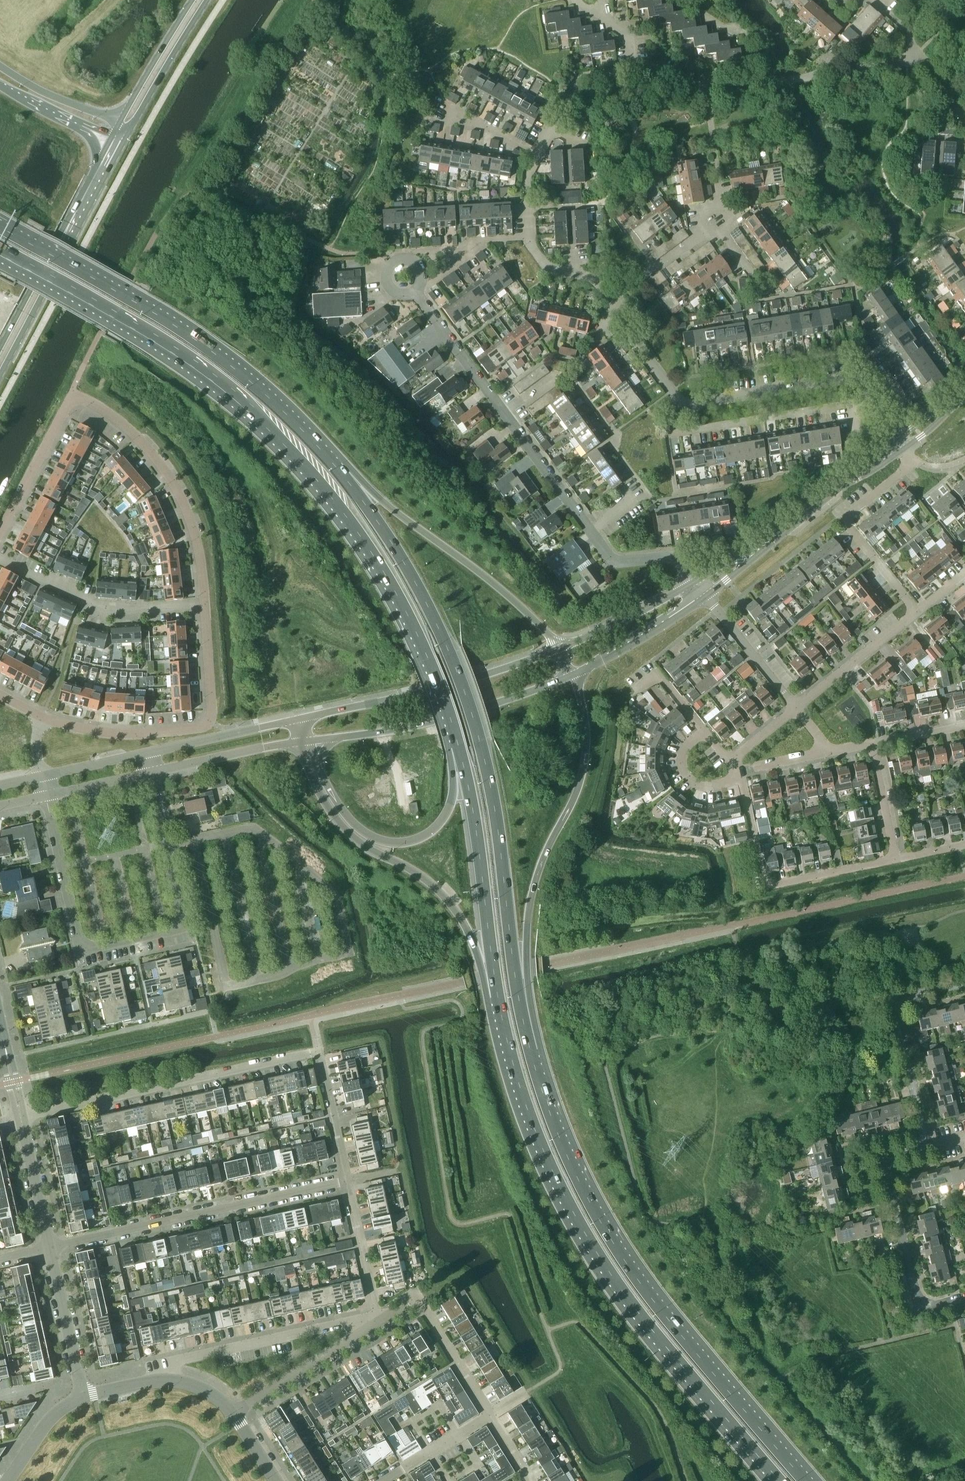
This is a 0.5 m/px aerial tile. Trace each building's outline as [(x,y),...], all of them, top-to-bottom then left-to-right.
[(647,9),(647,8),(667,5),(666,0),(638,0),(636,0),(636,1),(637,10),(647,9)] [(795,4),(802,11),(811,1),(811,2),(813,0),(798,0),(795,4)] [(797,16),(805,23),(819,8),(811,2),(811,1),(802,11),(797,16)] [(649,18),(659,16),(658,15),(678,12),(677,3),(667,5),(647,8),(647,9),(649,18)] [(868,5),(861,13),(876,26),(883,18),(868,5)] [(575,20),(575,19),(574,11),(561,13),(560,7),(551,9),(551,14),(544,15),(545,25),(555,23),(575,20)] [(826,15),(819,8),(805,23),(813,30),(826,15)] [(660,25),(670,24),(670,23),(690,20),(690,19),(688,11),(678,12),(658,15),(659,16),(660,25)] [(854,21),(869,34),(876,26),(861,13),(854,21)] [(813,30),(821,37),(834,22),(826,15),(813,30)] [(586,27),(585,18),(575,19),(575,20),(555,23),(545,25),(546,29),(546,30),(547,31),(548,32),(549,32),(550,33),(551,33),(552,33),(566,31),(566,30),(586,27)] [(670,23),(670,24),(670,23),(671,33),(681,31),(681,30),(701,27),(700,18),(690,20),(690,19),(690,20),(670,23)] [(854,21),(848,28),(863,42),(869,34),(854,21)] [(842,29),(834,22),(821,37),(829,44),(842,29)] [(598,35),(598,34),(596,25),(586,27),(566,30),(566,31),(568,40),(578,38),(598,35)] [(711,26),(701,27),(681,30),(681,31),(683,40),(693,39),(693,38),(712,35),(711,26)] [(845,41),(842,45),(841,45),(848,52),(853,47),(856,50),(863,42),(848,28),(841,36),(845,41)] [(579,47),(589,46),(589,45),(609,42),(608,33),(598,34),(598,35),(578,38),(579,47)] [(693,38),(693,39),(694,48),(704,46),(704,45),(724,42),(723,33),(712,35),(693,38)] [(330,43),(336,47),(339,42),(334,38),(330,43)] [(589,45),(589,46),(590,54),(615,51),(614,41),(609,42),(589,45)] [(706,55),(716,54),(716,52),(735,49),(734,41),(724,42),(704,45),(704,46),(706,55)] [(716,52),(716,54),(717,62),(741,59),(740,49),(735,49),(716,52)] [(460,86),(469,91),(479,74),(466,67),(461,76),(464,78),(460,86)] [(479,74),(469,91),(478,96),(488,79),(479,74)] [(478,96),(487,100),(497,83),(488,79),(478,96)] [(496,105),(506,88),(497,83),(487,100),(496,105)] [(496,105),(505,110),(514,93),(506,88),(496,105)] [(459,97),(455,95),(457,93),(451,90),(446,99),(455,104),(459,97)] [(523,98),(514,93),(505,110),(514,115),(523,98)] [(514,115),(523,120),(532,103),(523,98),(514,115)] [(535,99),(532,103),(523,120),(532,125),(538,115),(542,108),(544,104),(535,99)] [(359,114),(367,119),(370,114),(362,110),(359,114)] [(936,153),(937,142),(923,141),(922,152),(936,153)] [(429,163),(432,144),(422,142),(418,161),(429,163)] [(955,154),(956,144),(956,143),(941,142),(941,153),(955,154)] [(429,163),(439,165),(442,146),(432,144),(429,163)] [(449,167),(452,148),(442,146),(439,165),(449,167)] [(449,167),(459,168),(462,149),(452,148),(449,167)] [(469,170),(472,151),(462,149),(459,168),(469,170)] [(568,150),(569,162),(583,161),(582,150),(568,150)] [(469,170),(479,172),(482,153),(472,151),(469,170)] [(550,152),(550,163),(564,162),(564,151),(550,152)] [(921,163),(935,164),(936,153),(922,152),(921,163)] [(479,172),(489,174),(492,155),(482,153),(479,172)] [(954,165),(955,154),(941,153),(940,164),(954,165)] [(489,174),(499,176),(502,156),(492,155),(489,174)] [(513,158),(502,156),(499,176),(509,177),(513,158)] [(569,162),(569,172),(584,172),(583,161),(569,162)] [(677,164),(679,174),(708,170),(707,165),(698,167),(697,161),(677,164)] [(550,163),(551,174),(565,173),(564,162),(550,163)] [(934,175),(935,164),(921,163),(920,174),(934,175)] [(780,164),(769,165),(773,185),(783,183),(780,164)] [(939,175),(953,176),(954,165),(940,164),(939,175)] [(767,186),(773,185),(769,165),(759,167),(764,196),(769,195),(767,186)] [(759,197),(764,196),(759,167),(749,169),(753,189),(758,188),(759,197)] [(747,189),(753,189),(749,169),(739,170),(744,199),(749,199),(747,189)] [(680,185),(700,181),(699,176),(708,174),(708,170),(679,174),(680,185)] [(739,200),(744,199),(739,170),(729,172),(732,192),(738,191),(739,200)] [(584,183),(584,172),(569,172),(570,184),(584,183)] [(566,184),(565,173),(551,174),(551,185),(566,184)] [(680,185),(682,195),(711,190),(710,185),(701,187),(700,181),(680,185)] [(500,188),(500,197),(503,197),(509,191),(509,188),(500,188)] [(711,190),(682,195),(684,205),(704,202),(703,196),(712,194),(711,190)] [(394,230),(404,229),(403,210),(402,210),(402,202),(394,203),(394,210),(393,211),(394,230)] [(510,203),(500,204),(501,223),(512,223),(510,203)] [(664,203),(656,209),(668,225),(676,219),(664,203)] [(491,224),(501,223),(500,204),(490,205),(491,224)] [(471,225),(481,225),(479,205),(469,206),(471,225)] [(481,225),(491,224),(490,205),(479,205),(481,225)] [(460,226),(471,225),(469,206),(459,207),(460,226)] [(435,227),(445,227),(444,207),(434,208),(435,227)] [(456,226),(455,207),(444,207),(445,227),(456,226)] [(425,228),(435,227),(434,208),(424,209),(425,228)] [(404,229),(415,229),(413,209),(403,210),(404,229)] [(424,209),(413,209),(415,229),(425,228),(424,209)] [(659,231),(668,225),(656,209),(647,215),(659,231)] [(617,215),(622,222),(629,217),(624,210),(617,215)] [(384,231),(394,230),(393,211),(383,211),(384,231)] [(572,211),(573,223),(587,222),(586,211),(572,211)] [(751,232),(767,220),(760,211),(744,223),(751,232)] [(567,212),(553,213),(554,224),(568,223),(567,212)] [(647,215),(639,221),(651,237),(659,231),(647,215)] [(751,232),(757,240),(773,228),(767,220),(751,232)] [(643,244),(651,237),(639,221),(631,227),(643,244)] [(573,234),(587,233),(587,222),(573,223),(573,234)] [(554,224),(555,235),(569,234),(568,223),(554,224)] [(779,236),(773,228),(757,240),(763,248),(779,236)] [(573,234),(574,245),(588,244),(587,233),(573,234)] [(555,246),(558,246),(569,245),(569,234),(555,235),(555,246)] [(763,248),(769,256),(785,245),(779,236),(763,248)] [(791,253),(785,245),(769,256),(772,261),(764,266),(767,270),(791,253)] [(964,278),(962,274),(964,272),(964,263),(964,261),(956,267),(950,258),(958,253),(955,249),(955,248),(952,245),(945,250),(941,245),(925,257),(964,313),(964,278)] [(482,251),(478,253),(483,260),(487,257),(482,251)] [(478,253),(475,256),(480,263),(483,260),(478,253)] [(777,268),(781,273),(797,261),(791,253),(767,270),(770,274),(777,268)] [(722,278),(731,272),(719,256),(711,262),(722,278)] [(777,283),(779,286),(803,269),(797,261),(781,273),(784,277),(777,283)] [(722,278),(711,262),(702,268),(714,284),(722,278)] [(465,263),(462,265),(467,272),(470,270),(465,263)] [(467,272),(462,265),(458,268),(463,275),(467,272)] [(500,265),(491,271),(504,288),(512,282),(500,265)] [(714,284),(702,268),(694,274),(706,290),(714,284)] [(320,290),(342,289),(342,278),(336,279),(335,272),(335,269),(319,270),(320,290)] [(809,278),(803,269),(779,286),(782,290),(790,285),(793,290),(809,278)] [(354,271),(335,272),(336,279),(342,278),(342,289),(361,288),(360,277),(354,277),(354,271)] [(504,288),(491,271),(483,277),(496,294),(504,288)] [(839,273),(836,275),(831,279),(833,283),(835,285),(843,279),(839,273)] [(706,290),(694,274),(686,280),(698,296),(706,290)] [(454,282),(449,275),(445,277),(450,284),(454,282)] [(450,284),(445,277),(442,280),(447,287),(450,284)] [(496,294),(483,277),(475,283),(487,300),(496,294)] [(738,278),(739,292),(747,291),(745,277),(738,278)] [(690,302),(698,296),(686,280),(678,286),(690,302)] [(487,300),(475,283),(467,289),(479,306),(487,300)] [(681,308),(690,302),(678,286),(669,292),(681,308)] [(471,312),(479,306),(467,289),(458,295),(471,312)] [(873,307),(885,298),(879,289),(874,293),(872,290),(865,294),(873,307)] [(431,291),(428,294),(433,301),(436,298),(431,291)] [(360,292),(312,295),(313,319),(362,316),(360,292)] [(673,314),(681,308),(669,292),(661,298),(673,314)] [(471,312),(458,295),(450,301),(463,318),(471,312)] [(891,306),(885,298),(873,307),(879,315),(891,306)] [(463,318),(450,301),(442,307),(454,325),(463,318)] [(541,324),(539,333),(544,334),(550,306),(540,303),(535,323),(541,324)] [(550,326),(556,327),(560,308),(550,306),(544,334),(548,335),(550,326)] [(839,308),(841,322),(852,321),(849,306),(839,308)] [(897,315),(891,306),(879,315),(885,323),(897,315)] [(383,308),(358,326),(363,332),(369,327),(374,334),(392,321),(383,308)] [(570,310),(560,308),(556,327),(566,330),(570,310)] [(841,322),(839,308),(829,309),(831,324),(832,324),(841,322)] [(829,309),(819,311),(822,332),(833,330),(832,324),(831,324),(829,309)] [(566,330),(576,332),(580,312),(570,310),(566,330)] [(822,332),(819,311),(809,313),(812,334),(822,332)] [(590,315),(580,312),(576,332),(586,334),(590,315)] [(809,313),(799,314),(802,336),(812,334),(809,313)] [(748,323),(751,344),(762,342),(758,321),(757,314),(747,315),(748,323)] [(802,336),(799,314),(789,316),(792,337),(802,336)] [(903,323),(897,315),(885,323),(880,327),(886,335),(903,323)] [(779,318),(782,339),(792,337),(789,316),(779,318)] [(866,325),(872,320),(870,316),(863,321),(866,325)] [(768,319),(772,341),(782,339),(779,318),(768,319)] [(327,319),(328,327),(339,326),(338,319),(327,319)] [(758,321),(762,342),(772,341),(768,319),(758,321)] [(398,331),(401,336),(392,342),(396,348),(420,330),(412,320),(398,331)] [(530,344),(538,338),(526,321),(518,328),(530,344)] [(909,331),(903,323),(886,335),(892,344),(909,331)] [(347,324),(338,331),(343,337),(352,330),(347,324)] [(733,325),(737,346),(747,345),(744,324),(733,325)] [(727,348),(737,346),(733,325),(723,327),(727,348)] [(713,329),(717,350),(727,348),(723,327),(713,329)] [(867,335),(874,330),(871,327),(865,332),(867,335)] [(521,350),(530,344),(518,328),(510,334),(521,350)] [(706,351),(717,350),(713,329),(703,330),(706,351)] [(695,347),(696,353),(706,351),(703,330),(693,332),(695,347)] [(909,331),(892,344),(898,352),(915,340),(909,331)] [(685,348),(695,347),(693,332),(682,334),(685,348)] [(513,356),(521,350),(510,334),(501,340),(513,356)] [(867,344),(869,347),(876,342),(874,339),(867,344)] [(505,362),(513,356),(501,340),(493,346),(505,362)] [(921,348),(915,340),(898,352),(904,360),(921,348)] [(406,341),(398,347),(401,351),(409,345),(406,341)] [(391,383),(394,381),(404,395),(411,390),(405,382),(415,375),(391,342),(375,355),(367,360),(391,383)] [(620,346),(625,353),(631,349),(626,342),(620,346)] [(872,351),(879,346),(876,342),(869,347),(872,351)] [(593,365),(609,354),(603,345),(587,357),(593,365)] [(505,362),(493,346),(485,352),(497,368),(505,362)] [(572,349),(565,348),(563,355),(570,356),(572,349)] [(921,348),(904,360),(910,369),(927,356),(921,348)] [(408,365),(414,373),(423,366),(428,373),(443,362),(435,351),(427,357),(425,353),(408,365)] [(488,374),(497,368),(485,352),(476,358),(488,374)] [(593,365),(599,374),(615,362),(609,354),(593,365)] [(872,363),(879,358),(876,355),(869,360),(872,363)] [(933,365),(927,356),(910,369),(915,377),(933,365)] [(558,372),(561,361),(555,360),(552,370),(558,372)] [(558,372),(565,373),(567,363),(561,361),(558,372)] [(621,370),(615,362),(599,374),(605,382),(621,370)] [(544,376),(549,372),(543,364),(538,367),(544,376)] [(939,373),(933,365),(915,377),(922,386),(927,382),(927,381),(939,373)] [(889,370),(891,374),(898,369),(895,366),(889,370)] [(544,376),(538,367),(533,371),(539,380),(544,376)] [(605,382),(611,390),(628,378),(621,370),(605,382)] [(539,380),(533,371),(528,375),(534,383),(539,380)] [(927,381),(927,382),(933,390),(945,382),(939,373),(927,381)] [(534,383),(528,375),(523,378),(529,387),(534,383)] [(437,378),(412,396),(420,408),(439,394),(446,404),(464,391),(454,377),(443,385),(437,378)] [(529,387),(523,378),(518,382),(524,391),(529,387)] [(634,386),(628,378),(611,390),(617,398),(634,386)] [(901,387),(907,382),(905,379),(898,384),(901,387)] [(524,391),(518,382),(513,386),(519,394),(524,391)] [(901,387),(903,391),(910,386),(907,382),(901,387)] [(557,398),(562,394),(556,386),(551,390),(557,398)] [(617,398),(623,407),(640,395),(634,386),(617,398)] [(557,398),(551,390),(546,393),(552,402),(557,398)] [(556,412),(573,400),(567,391),(562,394),(557,398),(552,402),(550,404),(556,412)] [(541,397),(547,406),(550,404),(552,402),(546,393),(541,397)] [(646,403),(640,395),(623,407),(630,415),(646,403)] [(536,401),(542,409),(547,406),(541,397),(536,401)] [(579,408),(573,400),(556,412),(562,421),(579,408)] [(531,404),(537,413),(542,409),(536,401),(531,404)] [(913,404),(912,404),(910,401),(903,406),(906,409),(913,404)] [(531,404),(526,408),(532,417),(537,413),(531,404)] [(458,405),(448,413),(457,426),(462,422),(467,430),(484,418),(475,406),(465,414),(458,405)] [(585,416),(579,408),(562,421),(568,429),(585,416)] [(612,415),(607,409),(602,414),(606,419),(612,415)] [(591,424),(585,416),(568,429),(574,437),(591,424)] [(530,431),(537,426),(534,423),(527,428),(530,431)] [(830,446),(841,444),(837,423),(827,425),(830,446)] [(91,441),(96,433),(96,432),(80,424),(76,433),(91,441)] [(591,424),(574,437),(580,445),(597,433),(591,424)] [(827,425),(817,426),(820,447),(830,446),(827,425)] [(530,431),(532,435),(539,430),(537,426),(530,431)] [(817,426),(807,428),(810,449),(820,447),(817,426)] [(807,428),(797,430),(800,451),(810,449),(807,428)] [(797,430),(787,431),(790,452),(800,451),(797,430)] [(787,431),(776,433),(780,454),(790,452),(787,431)] [(71,441),(86,450),(91,441),(76,433),(71,441)] [(603,441),(597,433),(580,445),(586,454),(603,441)] [(780,454),(776,433),(766,435),(769,456),(780,454)] [(762,435),(752,437),(755,458),(766,457),(762,435)] [(752,437),(741,439),(745,460),(755,458),(752,437)] [(542,448),(549,443),(546,439),(539,444),(542,448)] [(741,439),(731,441),(735,462),(745,460),(741,439)] [(459,440),(454,443),(458,448),(462,445),(459,440)] [(66,450),(82,459),(86,450),(71,441),(66,450)] [(487,441),(472,452),(481,465),(491,458),(496,464),(510,454),(502,443),(494,450),(487,441)] [(731,441),(721,442),(725,463),(735,462),(731,441)] [(721,442),(711,444),(715,465),(725,463),(721,442)] [(542,448),(544,451),(551,446),(549,443),(542,448)] [(711,444),(701,446),(705,467),(715,465),(711,444)] [(691,447),(692,454),(695,468),(705,467),(701,446),(691,447)] [(588,456),(594,465),(606,456),(600,448),(588,456)] [(82,459),(66,450),(62,459),(77,467),(82,459)] [(119,452),(105,463),(113,473),(127,461),(119,452)] [(692,454),(682,456),(685,470),(695,468),(692,454)] [(554,464),(561,459),(558,456),(551,461),(554,464)] [(612,464),(606,456),(594,465),(600,473),(612,464)] [(685,470),(682,456),(672,457),(674,472),(685,470)] [(62,459),(57,468),(72,476),(77,467),(62,459)] [(554,464),(556,468),(563,463),(561,459),(554,464)] [(121,482),(135,471),(127,461),(113,473),(121,482)] [(563,463),(556,468),(561,473),(570,466),(566,461),(563,463)] [(600,473),(606,481),(618,473),(612,464),(600,473)] [(57,468),(52,476),(68,485),(72,476),(57,468)] [(121,482),(129,491),(129,492),(143,480),(135,471),(121,482)] [(511,472),(494,484),(503,496),(514,488),(523,500),(537,490),(524,472),(516,478),(511,472)] [(624,481),(618,473),(606,481),(612,490),(624,481)] [(566,480),(568,484),(575,479),(573,475),(566,480)] [(63,494),(68,485),(52,476),(48,485),(63,494)] [(568,484),(571,487),(578,482),(575,479),(568,484)] [(134,504),(151,490),(143,480),(129,492),(129,491),(126,494),(134,504)] [(964,503),(964,486),(962,482),(953,489),(964,503)] [(58,502),(63,494),(48,485),(43,494),(58,502)] [(897,496),(908,510),(917,503),(906,489),(897,496)] [(93,498),(94,498),(98,494),(91,490),(88,495),(93,498)] [(98,494),(94,498),(98,503),(104,497),(99,492),(98,494)] [(578,497),(580,500),(587,495),(585,492),(578,497)] [(949,493),(940,500),(952,514),(955,518),(964,512),(949,493)] [(580,500),(583,504),(590,499),(587,495),(580,500)] [(144,515),(160,508),(155,496),(135,505),(140,516),(144,515)] [(908,510),(897,496),(888,503),(900,517),(908,510)] [(41,497),(37,505),(52,514),(57,505),(41,497)] [(940,500),(931,507),(942,521),(952,514),(940,500)] [(727,501),(716,503),(719,522),(730,520),(727,501)] [(83,511),(87,507),(84,504),(80,502),(74,514),(76,515),(79,517),(83,511)] [(709,523),(719,522),(716,503),(706,504),(709,523)] [(900,517),(888,503),(880,509),(891,523),(900,517)] [(647,509),(649,512),(656,507),(654,504),(647,509)] [(699,525),(709,523),(706,504),(696,506),(699,525)] [(47,522),(52,514),(37,505),(32,514),(47,522)] [(689,527),(699,525),(696,506),(686,508),(689,527)] [(540,507),(524,519),(531,529),(536,526),(539,530),(543,528),(548,535),(562,525),(555,514),(548,519),(540,507)] [(144,515),(149,526),(165,519),(160,508),(144,515)] [(679,528),(689,527),(686,508),(676,509),(679,528)] [(669,530),(679,528),(676,509),(666,511),(669,530)] [(891,523),(880,509),(872,516),(883,530),(891,523)] [(659,532),(669,530),(666,511),(655,513),(659,532)] [(43,531),(47,522),(32,514),(27,523),(43,531)] [(119,526),(125,522),(120,515),(114,520),(119,526)] [(874,537),(883,530),(872,516),(858,527),(869,541),(867,539),(872,535),(874,537)] [(513,522),(516,526),(521,523),(518,518),(513,522)] [(170,531),(165,519),(149,526),(154,538),(170,531)] [(918,522),(914,526),(919,532),(923,528),(920,525),(918,522)] [(27,523),(23,532),(38,540),(43,531),(27,523)] [(67,534),(63,530),(59,535),(64,539),(67,534)] [(175,542),(170,531),(154,538),(158,549),(175,542)] [(33,549),(38,540),(23,532),(18,540),(33,549)] [(961,557),(953,548),(955,546),(945,533),(939,538),(946,546),(941,550),(952,564),(961,557)] [(833,538),(824,545),(835,559),(844,552),(833,538)] [(564,578),(588,560),(573,539),(548,557),(564,578)] [(13,549),(29,557),(33,549),(18,540),(13,549)] [(142,554),(138,544),(134,546),(138,556),(142,554)] [(927,551),(932,557),(943,571),(952,564),(941,550),(936,544),(927,551)] [(835,559),(824,545),(816,552),(827,566),(835,559)] [(160,552),(161,564),(179,562),(177,550),(160,552)] [(920,559),(935,578),(943,571),(932,557),(927,551),(919,557),(920,559)] [(816,552),(807,559),(819,573),(827,566),(816,552)] [(53,570),(62,574),(69,558),(59,554),(53,570)] [(69,558),(62,574),(72,578),(78,561),(69,558)] [(819,573),(807,559),(799,566),(810,580),(819,573)] [(919,568),(915,571),(927,585),(935,578),(920,559),(915,563),(919,568)] [(78,561),(72,578),(81,581),(87,565),(78,561)] [(179,562),(161,564),(163,576),(180,574),(179,562)] [(586,594),(592,589),(604,581),(592,565),(580,573),(586,581),(579,586),(586,594)] [(3,568),(0,574),(0,578),(14,585),(18,577),(3,568)] [(796,568),(788,575),(799,589),(808,582),(796,568)] [(927,585),(915,571),(907,578),(918,592),(927,585)] [(847,585),(854,593),(868,582),(861,573),(847,585)] [(163,576),(164,589),(182,586),(180,574),(163,576)] [(790,595),(799,589),(788,575),(779,581),(790,595)] [(0,578),(0,589),(9,594),(14,585),(0,578)] [(96,597),(106,598),(107,580),(98,579),(97,587),(96,597)] [(107,580),(106,598),(116,599),(117,581),(107,580)] [(126,600),(127,582),(117,581),(116,599),(126,600)] [(779,581),(771,588),(782,602),(790,595),(779,581)] [(126,600),(136,600),(137,583),(127,582),(126,600)] [(875,590),(868,582),(854,593),(860,602),(875,590)] [(28,594),(32,596),(35,590),(37,587),(31,584),(27,593),(28,594)] [(183,599),(182,586),(164,589),(166,601),(183,599)] [(33,605),(43,609),(50,593),(41,588),(40,589),(33,605)] [(782,602),(771,588),(762,595),(774,609),(777,613),(785,607),(782,602)] [(0,589),(0,601),(4,603),(9,594),(0,589)] [(860,602),(867,610),(881,599),(875,590),(860,602)] [(828,597),(834,605),(840,601),(834,592),(828,597)] [(59,597),(50,593),(43,609),(52,613),(59,597)] [(754,602),(765,616),(774,609),(762,595),(754,601),(754,602)] [(52,613),(61,617),(68,601),(59,597),(52,613)] [(881,599),(867,610),(874,619),(888,608),(881,599)] [(953,608),(948,612),(956,621),(952,624),(958,631),(964,626),(958,619),(960,617),(962,620),(964,617),(964,605),(960,599),(951,606),(953,608)] [(77,605),(68,601),(61,617),(70,621),(77,605)] [(756,623),(765,616),(754,602),(754,601),(745,608),(756,623)] [(804,619),(797,624),(801,628),(802,630),(815,619),(811,614),(804,619)] [(941,614),(932,621),(943,635),(951,628),(941,614)] [(791,625),(796,621),(792,616),(787,620),(791,625)] [(186,634),(185,621),(167,623),(168,635),(186,634)] [(943,635),(932,621),(923,628),(934,642),(943,635)] [(825,632),(827,634),(833,642),(838,638),(843,644),(852,637),(841,623),(832,630),(830,628),(825,632)] [(132,643),(142,642),(141,624),(131,625),(132,643)] [(84,644),(89,627),(79,625),(75,642),(84,644)] [(131,625),(121,626),(122,643),(132,643),(131,625)] [(112,644),(122,643),(121,626),(111,626),(111,633),(112,644)] [(717,647),(723,643),(726,646),(730,643),(727,640),(726,640),(714,626),(705,633),(706,634),(706,633),(717,647)] [(768,638),(775,633),(770,626),(763,632),(768,638)] [(98,630),(89,627),(84,644),(94,647),(98,630)] [(104,649),(108,632),(98,630),(94,647),(104,649)] [(717,648),(717,647),(706,633),(706,634),(698,640),(709,654),(712,652),(714,655),(719,651),(717,648)] [(169,647),(186,646),(186,634),(168,635),(169,647)] [(775,634),(767,641),(769,643),(777,636),(775,634)] [(838,648),(833,642),(827,634),(818,641),(816,639),(811,643),(819,653),(824,649),(829,655),(838,648)] [(774,643),(778,649),(787,641),(783,636),(774,643)] [(912,637),(904,644),(915,657),(918,662),(927,655),(912,637)] [(709,654),(698,640),(689,647),(701,661),(706,657),(709,661),(712,658),(709,654)] [(797,655),(799,656),(805,664),(810,660),(815,667),(824,659),(819,653),(811,643),(809,641),(804,645),(807,649),(804,652),(802,650),(797,655)] [(931,647),(940,658),(945,654),(936,643),(931,647)] [(915,657),(904,644),(895,651),(906,665),(915,657)] [(186,646),(169,647),(170,660),(187,659),(186,646)] [(692,668),(701,661),(689,647),(681,654),(692,668)] [(924,650),(932,661),(937,657),(928,647),(924,650)] [(734,667),(743,659),(738,653),(729,661),(734,667)] [(684,674),(692,668),(681,654),(672,660),(684,674)] [(5,655),(0,664),(0,672),(5,675),(14,659),(5,655)] [(810,670),(805,664),(799,656),(789,664),(801,678),(810,670)] [(5,675),(14,680),(23,664),(14,659),(5,675)] [(687,679),(684,675),(684,674),(672,660),(664,667),(674,680),(673,681),(677,687),(687,679)] [(884,660),(876,667),(887,680),(895,673),(884,660)] [(34,666),(41,670),(43,666),(36,662),(34,666)] [(187,662),(170,663),(171,675),(188,674),(187,662)] [(745,662),(735,671),(742,680),(753,671),(745,662)] [(23,684),(31,669),(23,664),(14,680),(23,684)] [(902,670),(911,682),(916,677),(908,666),(902,670)] [(887,680),(876,667),(867,674),(878,687),(887,680)] [(31,669),(23,684),(32,689),(40,674),(31,669)] [(909,680),(902,671),(897,675),(904,684),(909,680)] [(40,674),(32,689),(40,694),(49,678),(40,674)] [(171,675),(172,688),(189,686),(188,674),(171,675)] [(723,680),(727,685),(732,681),(728,676),(723,680)] [(865,679),(859,684),(864,690),(866,688),(867,690),(871,686),(865,679)] [(64,683),(59,700),(68,702),(73,686),(64,683)] [(78,705),(83,688),(73,686),(68,702),(78,705)] [(190,699),(189,686),(172,688),(172,700),(190,699)] [(753,693),(759,701),(764,707),(773,700),(762,686),(753,693)] [(906,687),(909,703),(915,701),(912,686),(906,687)] [(708,691),(712,696),(718,692),(714,687),(708,691)] [(909,703),(906,687),(900,688),(904,704),(909,703)] [(92,691),(83,688),(78,705),(88,708),(92,691)] [(748,697),(739,704),(745,712),(749,716),(750,718),(759,711),(754,705),(759,701),(753,693),(749,688),(744,692),(748,697)] [(689,703),(699,695),(694,689),(684,697),(689,703)] [(102,694),(92,691),(88,708),(97,711),(102,694)] [(654,700),(653,699),(647,691),(642,695),(650,704),(654,700)] [(964,708),(964,705),(962,691),(951,693),(955,710),(964,708)] [(106,694),(105,711),(114,712),(116,694),(106,694)] [(116,694),(114,712),(124,713),(126,695),(116,694)] [(126,695),(124,713),(134,713),(135,696),(126,695)] [(145,696),(135,696),(134,713),(144,714),(145,696)] [(927,698),(930,716),(941,713),(938,696),(927,698)] [(930,716),(927,698),(916,701),(919,718),(930,716)] [(172,700),(173,712),(191,711),(190,699),(172,700)] [(699,699),(692,705),(696,710),(703,704),(699,699)] [(735,699),(721,711),(731,723),(734,726),(736,730),(745,722),(744,720),(749,716),(745,712),(739,704),(735,699)] [(878,700),(871,702),(873,712),(880,711),(878,700)] [(903,704),(892,706),(895,723),(906,721),(903,704)] [(884,725),(895,723),(892,706),(881,708),(884,725)] [(666,708),(663,710),(678,729),(687,722),(675,708),(670,712),(666,708)] [(657,723),(671,735),(678,729),(663,710),(659,713),(663,718),(657,723)] [(707,722),(711,727),(722,741),(731,734),(729,730),(734,726),(731,723),(721,711),(707,722)] [(647,728),(645,732),(667,743),(671,735),(657,723),(653,731),(647,728)] [(667,743),(645,732),(644,736),(649,739),(646,746),(664,750),(667,743)] [(944,749),(945,752),(947,763),(947,765),(954,763),(953,761),(964,759),(962,749),(962,745),(961,742),(950,744),(950,748),(944,749)] [(936,765),(947,763),(945,752),(944,749),(943,745),(932,748),(934,755),(927,756),(930,768),(936,767),(936,765)] [(663,759),(664,750),(646,746),(645,746),(645,755),(639,755),(639,759),(663,759)] [(909,755),(910,760),(912,770),(912,772),(915,771),(922,777),(930,776),(930,774),(931,774),(930,768),(927,756),(926,749),(915,751),(915,754),(909,755)] [(901,772),(912,770),(910,760),(909,755),(908,753),(897,755),(899,762),(892,763),(895,776),(901,774),(901,772)] [(646,763),(645,772),(663,768),(663,759),(639,759),(639,763),(646,763)] [(853,764),(854,768),(848,769),(849,773),(852,788),(869,785),(865,762),(853,764)] [(831,772),(831,776),(833,786),(834,792),(852,788),(849,773),(848,769),(847,766),(836,768),(837,771),(831,772)] [(636,784),(639,789),(667,776),(663,768),(645,772),(639,773),(643,781),(636,784)] [(831,776),(831,772),(830,769),(819,771),(819,775),(813,776),(814,780),(817,796),(824,795),(822,788),(833,786),(831,776)] [(796,780),(797,783),(799,793),(800,800),(817,796),(814,780),(813,776),(813,773),(801,775),(802,778),(796,780)] [(671,784),(667,776),(639,789),(639,790),(641,794),(647,791),(651,799),(657,796),(671,784)] [(779,783),(779,787),(781,797),(782,799),(788,798),(788,796),(799,793),(797,783),(796,780),(795,776),(784,779),(785,782),(779,783)] [(225,777),(210,780),(212,789),(227,786),(225,777)] [(761,787),(762,791),(764,801),(765,808),(772,807),(770,799),(781,797),(779,787),(779,783),(778,780),(767,782),(767,786),(761,787)] [(749,786),(753,803),(764,801),(762,791),(761,787),(761,784),(749,786)] [(642,797),(641,794),(639,790),(625,797),(629,804),(642,797)] [(676,790),(662,802),(656,806),(664,812),(662,815),(665,817),(668,815),(683,796),(676,790)] [(187,815),(199,812),(201,822),(213,819),(211,813),(200,816),(199,812),(206,810),(206,807),(215,804),(212,791),(199,794),(199,798),(182,801),(185,815),(187,815)] [(675,813),(682,818),(690,802),(683,796),(668,815),(671,818),(675,813)] [(737,799),(726,801),(730,819),(741,817),(737,799)] [(730,819),(726,801),(716,804),(721,828),(725,827),(724,820),(730,819)] [(416,802),(409,804),(408,804),(411,815),(419,814),(416,802)] [(691,835),(699,804),(690,802),(682,818),(690,820),(689,826),(692,827),(691,835)] [(707,827),(707,806),(699,804),(691,835),(695,836),(698,825),(707,827)] [(721,828),(716,804),(707,806),(707,827),(716,825),(717,828),(721,828)] [(867,825),(871,824),(869,818),(873,817),(870,806),(853,810),(856,821),(849,822),(850,829),(857,827),(867,825)] [(811,807),(803,809),(804,817),(813,815),(811,807)] [(249,812),(238,814),(239,822),(250,820),(249,812)] [(946,817),(948,825),(948,827),(950,834),(961,832),(960,825),(964,824),(964,821),(963,812),(957,813),(957,815),(946,817)] [(232,815),(221,818),(223,826),(234,823),(232,815)] [(942,829),(948,827),(948,825),(946,817),(946,815),(939,816),(940,819),(929,821),(931,831),(932,838),(944,836),(942,829)] [(757,822),(758,828),(769,826),(768,819),(757,822)] [(931,831),(929,821),(928,819),(922,820),(922,822),(911,825),(915,842),(926,839),(925,832),(931,831)] [(8,837),(8,841),(35,835),(38,848),(27,851),(30,865),(42,862),(33,823),(0,830),(0,833),(0,839),(8,837)] [(859,845),(861,845),(871,842),(869,836),(876,835),(874,823),(871,824),(867,825),(857,827),(859,838),(857,839),(859,845)] [(758,828),(759,834),(771,832),(769,826),(758,828)] [(735,843),(747,840),(745,833),(734,835),(734,837),(735,843)] [(12,855),(8,841),(8,837),(0,839),(0,857),(12,855)] [(878,841),(871,842),(861,845),(862,851),(856,852),(858,857),(880,852),(878,841)] [(809,844),(810,846),(812,856),(818,854),(820,862),(831,859),(827,842),(816,844),(816,842),(809,844)] [(778,868),(784,867),(785,869),(796,867),(795,859),(792,850),(786,851),(786,849),(783,849),(782,844),(774,846),(774,847),(777,863),(778,868)] [(792,847),(792,850),(795,859),(801,858),(802,865),(814,863),(812,856),(810,846),(799,848),(799,846),(792,847)] [(762,850),(767,873),(779,870),(778,868),(777,863),(774,847),(762,850)] [(833,851),(835,862),(841,861),(839,850),(833,851)] [(22,881),(19,869),(0,874),(0,875),(1,881),(1,883),(1,891),(3,891),(4,893),(16,891),(22,881)] [(16,891),(18,902),(16,918),(52,910),(49,899),(39,901),(36,890),(36,888),(36,881),(34,881),(33,878),(22,881),(16,891)] [(22,944),(19,949),(24,952),(26,952),(29,962),(53,957),(51,946),(53,946),(56,941),(51,937),(49,938),(46,927),(22,933),(24,943),(22,944)] [(180,956),(167,959),(171,975),(184,972),(183,972),(179,957),(180,956)] [(159,978),(171,975),(167,959),(144,964),(146,970),(157,968),(159,977),(159,978)] [(111,988),(124,985),(123,985),(121,976),(132,973),(131,967),(108,972),(111,988)] [(111,988),(108,972),(95,975),(94,970),(82,972),(84,983),(97,980),(99,991),(111,988)] [(171,975),(175,992),(188,989),(187,989),(183,973),(184,972),(171,975)] [(146,981),(144,981),(147,994),(153,993),(151,986),(161,984),(163,995),(162,995),(175,992),(171,975),(159,978),(146,981)] [(47,1003),(59,1000),(59,999),(59,1000),(56,990),(69,987),(67,981),(43,986),(47,1003)] [(34,1005),(47,1003),(43,986),(31,989),(27,990),(26,985),(16,987),(18,998),(21,998),(33,995),(35,1005),(34,1005)] [(115,1006),(128,1003),(127,1003),(123,986),(124,986),(124,985),(111,988),(115,1006)] [(115,1006),(111,988),(99,991),(100,991),(103,1008),(102,1008),(103,1008),(115,1006)] [(188,990),(188,989),(175,992),(179,1009),(191,1006),(191,1005),(190,1005),(187,990),(188,990)] [(155,1014),(179,1009),(175,992),(162,995),(163,995),(166,1005),(154,1008),(155,1014)] [(47,1003),(51,1020),(63,1017),(62,1017),(59,1000),(60,1000),(59,1000),(47,1003)] [(38,1022),(38,1023),(51,1020),(47,1003),(34,1005),(34,1006),(35,1005),(39,1022),(38,1022)] [(128,1003),(115,1006),(119,1022),(131,1019),(132,1021),(147,1018),(145,1010),(141,1011),(129,1013),(127,1003),(128,1003)] [(954,1023),(961,1021),(962,1027),(964,1026),(964,1018),(962,1005),(958,1006),(957,1003),(950,1005),(954,1023)] [(940,1010),(945,1031),(950,1030),(948,1024),(954,1023),(950,1005),(943,1007),(944,1009),(940,1010)] [(106,1025),(119,1022),(115,1006),(103,1008),(103,1009),(107,1024),(106,1024),(106,1025)] [(945,1031),(940,1010),(936,1011),(935,1009),(928,1011),(932,1028),(938,1027),(940,1032),(945,1031)] [(926,1030),(932,1028),(928,1011),(921,1013),(921,1015),(917,1016),(920,1026),(914,1028),(917,1038),(928,1036),(926,1030)] [(51,1020),(54,1036),(67,1034),(67,1033),(66,1033),(63,1018),(63,1017),(51,1020)] [(43,1039),(54,1036),(51,1020),(38,1023),(39,1023),(42,1033),(24,1038),(26,1045),(43,1041),(43,1039)] [(925,1057),(927,1064),(944,1059),(943,1053),(949,1052),(947,1047),(942,1048),(926,1052),(928,1056),(925,1057)] [(337,1063),(339,1073),(357,1069),(357,1068),(363,1067),(359,1049),(341,1053),(343,1061),(337,1063)] [(944,1059),(927,1064),(929,1071),(931,1070),(932,1074),(958,1068),(957,1064),(952,1065),(952,1064),(946,1066),(944,1059)] [(307,1088),(317,1086),(313,1068),(303,1070),(307,1088)] [(931,1079),(933,1086),(950,1082),(948,1075),(959,1073),(958,1068),(932,1074),(933,1078),(931,1079)] [(341,1083),(359,1079),(357,1069),(339,1073),(341,1083)] [(307,1088),(303,1070),(293,1073),(297,1091),(298,1095),(308,1093),(307,1088)] [(297,1091),(293,1073),(283,1075),(287,1093),(297,1091)] [(273,1077),(277,1095),(287,1093),(283,1075),(273,1077)] [(271,1097),(277,1095),(273,1077),(263,1079),(267,1097),(268,1103),(272,1102),(271,1097)] [(253,1082),(257,1100),(267,1097),(263,1079),(253,1082)] [(341,1083),(344,1093),(362,1089),(359,1079),(341,1083)] [(247,1102),(257,1100),(253,1082),(243,1084),(247,1102)] [(952,1088),(950,1082),(933,1086),(934,1093),(937,1092),(938,1096),(959,1091),(957,1086),(952,1088)] [(243,1084),(233,1086),(237,1104),(247,1102),(243,1084)] [(227,1106),(237,1104),(233,1086),(223,1088),(227,1106)] [(223,1088),(213,1091),(217,1109),(227,1106),(223,1088)] [(365,1106),(362,1089),(344,1093),(346,1104),(352,1102),(354,1108),(365,1106)] [(207,1111),(217,1109),(213,1091),(203,1093),(207,1111)] [(936,1101),(938,1108),(956,1104),(961,1102),(959,1091),(938,1096),(939,1100),(936,1101)] [(203,1093),(193,1095),(197,1113),(207,1111),(203,1093)] [(187,1115),(197,1113),(193,1095),(183,1097),(187,1115)] [(183,1097),(173,1099),(177,1117),(187,1115),(183,1097)] [(167,1120),(177,1117),(173,1099),(163,1102),(167,1120)] [(877,1108),(875,1100),(853,1105),(855,1114),(859,1129),(863,1128),(864,1130),(866,1130),(868,1135),(872,1134),(877,1133),(875,1127),(878,1127),(877,1124),(881,1123),(877,1108)] [(163,1102),(153,1104),(157,1122),(167,1120),(163,1102)] [(900,1103),(888,1106),(894,1129),(899,1128),(897,1122),(900,1121),(899,1119),(904,1118),(900,1103)] [(147,1124),(157,1122),(153,1104),(143,1106),(147,1124)] [(956,1104),(938,1108),(940,1115),(942,1115),(943,1119),(953,1116),(955,1122),(964,1120),(964,1116),(963,1108),(957,1110),(956,1104)] [(133,1108),(137,1126),(147,1124),(143,1106),(133,1108)] [(890,1130),(894,1129),(888,1106),(877,1108),(881,1123),(885,1122),(886,1125),(888,1124),(890,1130)] [(138,1132),(137,1126),(133,1108),(123,1111),(127,1129),(128,1134),(138,1132)] [(313,1112),(314,1118),(324,1116),(323,1110),(313,1112)] [(113,1113),(117,1131),(127,1129),(123,1111),(113,1113)] [(103,1115),(107,1133),(117,1131),(113,1113),(103,1115)] [(859,1129),(855,1114),(844,1117),(850,1140),(855,1139),(853,1133),(856,1132),(855,1130),(859,1129)] [(107,1133),(103,1115),(92,1117),(96,1135),(107,1133)] [(351,1125),(353,1135),(371,1131),(367,1115),(356,1118),(357,1124),(351,1125)] [(46,1130),(48,1130),(66,1126),(64,1116),(46,1120),(47,1126),(45,1127),(46,1130)] [(846,1141),(850,1140),(844,1117),(833,1120),(837,1135),(841,1134),(842,1136),(844,1135),(846,1141)] [(325,1120),(313,1122),(314,1128),(326,1125),(325,1120)] [(258,1131),(274,1127),(273,1122),(257,1126),(258,1131)] [(71,1125),(66,1126),(48,1130),(49,1136),(47,1136),(48,1140),(50,1139),(73,1134),(71,1125)] [(355,1145),(373,1141),(371,1131),(353,1135),(355,1145)] [(265,1138),(264,1133),(247,1137),(248,1142),(265,1138)] [(299,1135),(302,1145),(306,1164),(317,1161),(313,1142),(311,1133),(299,1135)] [(73,1134),(50,1139),(51,1145),(49,1146),(50,1149),(52,1149),(70,1144),(75,1143),(73,1134)] [(181,1137),(184,1148),(193,1146),(191,1135),(181,1137)] [(810,1143),(813,1154),(836,1149),(835,1144),(829,1145),(829,1143),(826,1143),(825,1139),(810,1143)] [(313,1142),(317,1161),(329,1159),(324,1140),(313,1142)] [(289,1142),(291,1147),(295,1166),(306,1164),(302,1145),(295,1146),(294,1141),(289,1142)] [(355,1145),(357,1155),(376,1151),(373,1141),(355,1145)] [(72,1154),(70,1144),(52,1149),(53,1155),(51,1155),(52,1158),(54,1158),(72,1154)] [(295,1166),(291,1147),(279,1150),(284,1169),(295,1166)] [(837,1153),(836,1149),(813,1154),(816,1165),(831,1162),(830,1158),(832,1157),(832,1155),(837,1153)] [(268,1152),(273,1171),(284,1169),(279,1150),(268,1152)] [(366,1165),(367,1170),(379,1168),(376,1151),(357,1155),(360,1166),(366,1165)] [(257,1155),(261,1174),(273,1171),(268,1152),(257,1155)] [(54,1168),(56,1167),(74,1163),(72,1154),(54,1158),(56,1164),(53,1164),(54,1168)] [(261,1174),(257,1155),(246,1157),(250,1176),(261,1174)] [(250,1176),(246,1157),(235,1160),(239,1179),(250,1176)] [(7,1168),(10,1168),(9,1165),(7,1165),(5,1159),(0,1160),(0,1170),(7,1168)] [(228,1181),(239,1179),(235,1160),(223,1162),(228,1181)] [(816,1165),(819,1177),(842,1171),(841,1166),(835,1168),(834,1165),(832,1166),(831,1162),(816,1165)] [(56,1177),(58,1177),(76,1173),(74,1163),(56,1167),(58,1173),(55,1174),(56,1177)] [(206,1166),(210,1185),(222,1182),(217,1163),(206,1166)] [(964,1181),(964,1169),(964,1163),(956,1165),(957,1167),(953,1168),(958,1189),(963,1188),(962,1182),(964,1181)] [(195,1168),(199,1187),(210,1185),(206,1166),(195,1168)] [(953,1190),(958,1189),(953,1168),(949,1169),(948,1167),(941,1168),(946,1186),(952,1184),(953,1190)] [(0,1170),(0,1180),(9,1178),(12,1177),(11,1174),(9,1174),(7,1168),(0,1170)] [(184,1171),(188,1190),(199,1187),(195,1168),(184,1171)] [(940,1187),(946,1186),(941,1168),(934,1170),(935,1173),(931,1174),(936,1194),(941,1193),(940,1187)] [(173,1173),(177,1192),(188,1190),(184,1171),(173,1173)] [(843,1175),(842,1171),(819,1177),(821,1188),(837,1184),(836,1180),(838,1179),(837,1177),(843,1175)] [(931,1196),(936,1194),(931,1174),(927,1175),(926,1172),(919,1174),(924,1191),(930,1190),(931,1196)] [(76,1173),(58,1177),(60,1183),(58,1183),(58,1187),(61,1186),(79,1182),(76,1173)] [(162,1176),(166,1195),(177,1192),(173,1173),(162,1176)] [(918,1193),(924,1191),(919,1174),(912,1176),(913,1178),(908,1179),(911,1189),(905,1191),(908,1202),(919,1199),(918,1193)] [(150,1178),(155,1197),(166,1195),(162,1176),(150,1178)] [(12,1187),(14,1187),(13,1183),(11,1184),(9,1178),(0,1180),(0,1190),(12,1187)] [(139,1181),(144,1200),(155,1197),(150,1178),(139,1181)] [(385,1195),(382,1179),(370,1181),(371,1187),(365,1188),(367,1199),(385,1195)] [(128,1183),(132,1202),(144,1200),(139,1181),(128,1183)] [(60,1196),(63,1196),(81,1192),(79,1182),(61,1186),(62,1192),(60,1193),(60,1196)] [(132,1202),(128,1183),(117,1186),(121,1205),(132,1202)] [(838,1188),(837,1184),(821,1188),(827,1210),(842,1206),(841,1202),(843,1201),(843,1199),(849,1197),(846,1188),(841,1190),(840,1187),(838,1188)] [(117,1186),(106,1188),(110,1207),(121,1205),(117,1186)] [(14,1197),(16,1196),(15,1193),(13,1193),(12,1187),(0,1190),(0,1200),(14,1197)] [(87,1190),(81,1192),(63,1196),(64,1202),(62,1202),(62,1206),(65,1205),(83,1201),(89,1199),(87,1190)] [(367,1199),(369,1209),(387,1205),(385,1195),(367,1199)] [(16,1206),(18,1206),(17,1202),(15,1203),(14,1197),(0,1200),(0,1210),(16,1206)] [(326,1202),(330,1221),(342,1219),(338,1200),(326,1202)] [(85,1210),(83,1201),(65,1205),(66,1211),(64,1212),(65,1215),(67,1214),(85,1210)] [(330,1221),(326,1202),(315,1205),(319,1224),(330,1221)] [(313,1225),(319,1224),(315,1205),(304,1207),(308,1226),(309,1232),(315,1231),(313,1225)] [(369,1209),(372,1219),(390,1215),(387,1205),(369,1209)] [(16,1206),(0,1210),(0,1219),(18,1216),(20,1215),(19,1212),(17,1212),(16,1206)] [(308,1226),(304,1207),(293,1210),(297,1229),(308,1226)] [(87,1220),(85,1210),(67,1214),(68,1220),(66,1221),(67,1224),(69,1224),(87,1220)] [(286,1231),(297,1229),(293,1210),(282,1212),(286,1231)] [(871,1235),(883,1232),(879,1217),(875,1218),(874,1216),(872,1217),(870,1211),(865,1212),(871,1235)] [(917,1221),(918,1228),(936,1223),(934,1217),(940,1216),(939,1211),(936,1211),(933,1212),(930,1213),(918,1216),(919,1220),(917,1221)] [(286,1231),(282,1212),(270,1215),(275,1233),(286,1231)] [(860,1238),(871,1235),(865,1212),(861,1213),(862,1219),(860,1220),(860,1222),(856,1223),(860,1238)] [(263,1236),(275,1233),(270,1215),(259,1217),(263,1236)] [(393,1231),(390,1215),(372,1219),(374,1229),(380,1228),(382,1234),(393,1231)] [(0,1219),(0,1220),(2,1229),(20,1225),(22,1224),(21,1221),(19,1221),(18,1216),(0,1219)] [(860,1238),(856,1223),(853,1224),(852,1222),(849,1222),(848,1216),(839,1219),(840,1225),(838,1225),(838,1228),(834,1229),(835,1233),(837,1239),(838,1244),(860,1238)] [(263,1236),(259,1217),(248,1219),(252,1238),(263,1236)] [(241,1241),(252,1238),(248,1219),(237,1222),(241,1241)] [(87,1220),(69,1224),(70,1230),(68,1230),(69,1234),(71,1233),(71,1234),(89,1230),(87,1220)] [(219,1226),(224,1245),(235,1242),(231,1223),(219,1226)] [(937,1230),(936,1223),(918,1228),(920,1235),(922,1234),(923,1238),(944,1233),(943,1228),(937,1230)] [(2,1229),(4,1238),(22,1234),(24,1234),(24,1230),(21,1231),(20,1225),(2,1229)] [(217,1246),(224,1245),(219,1226),(208,1228),(213,1247),(214,1254),(219,1253),(217,1246)] [(201,1250),(213,1247),(208,1228),(197,1231),(201,1250)] [(190,1252),(201,1250),(197,1231),(186,1233),(190,1252)] [(192,1260),(190,1252),(186,1233),(175,1236),(179,1255),(186,1253),(187,1260),(192,1260)] [(922,1243),(924,1250),(941,1245),(940,1239),(946,1238),(944,1233),(923,1238),(924,1242),(922,1243)] [(22,1234),(4,1238),(6,1248),(24,1244),(26,1243),(26,1240),(23,1240),(22,1234)] [(380,1255),(398,1251),(394,1235),(382,1238),(384,1243),(377,1245),(380,1255)] [(168,1257),(179,1255),(175,1236),(164,1238),(168,1257)] [(169,1263),(168,1257),(164,1238),(153,1241),(157,1260),(162,1258),(164,1265),(169,1263)] [(337,1251),(353,1247),(351,1239),(335,1243),(337,1251)] [(146,1262),(157,1260),(153,1241),(142,1243),(146,1262)] [(135,1265),(146,1262),(142,1243),(130,1246),(135,1265)] [(943,1252),(941,1245),(924,1250),(926,1257),(928,1256),(929,1260),(950,1255),(949,1250),(943,1252)] [(135,1265),(130,1246),(119,1248),(123,1267),(135,1265)] [(239,1265),(240,1272),(332,1252),(331,1248),(309,1253),(308,1248),(296,1251),(297,1255),(258,1264),(258,1260),(243,1263),(243,1264),(239,1265)] [(78,1263),(96,1259),(93,1249),(75,1253),(76,1254),(73,1254),(74,1258),(76,1257),(78,1263)] [(344,1252),(345,1260),(356,1258),(354,1250),(344,1252)] [(380,1255),(382,1265),(400,1261),(398,1251),(380,1255)] [(344,1252),(334,1255),(335,1263),(336,1265),(346,1263),(345,1260),(344,1252)] [(324,1257),(325,1261),(326,1265),(335,1263),(334,1255),(324,1257)] [(928,1265),(929,1272),(947,1268),(945,1261),(951,1260),(950,1255),(929,1260),(930,1264),(928,1265)] [(78,1267),(80,1272),(98,1269),(96,1259),(78,1263),(75,1264),(76,1267),(78,1267)] [(314,1259),(304,1261),(306,1270),(316,1268),(314,1263),(314,1259)] [(382,1265),(384,1275),(402,1271),(400,1261),(382,1265)] [(11,1268),(13,1278),(31,1274),(29,1268),(32,1267),(31,1264),(29,1264),(11,1268)] [(224,1276),(231,1274),(230,1270),(229,1266),(222,1267),(224,1276)] [(206,1268),(206,1271),(208,1279),(214,1278),(211,1267),(206,1268)] [(947,1268),(929,1272),(931,1279),(934,1278),(935,1283),(945,1280),(946,1286),(957,1283),(954,1272),(948,1274),(947,1268)] [(100,1278),(98,1269),(80,1272),(77,1273),(78,1276),(80,1276),(82,1282),(100,1278)] [(406,1288),(402,1271),(384,1275),(386,1286),(393,1284),(394,1290),(406,1288)] [(33,1273),(31,1274),(13,1278),(15,1287),(33,1283),(32,1277),(34,1277),(33,1273)] [(175,1287),(186,1284),(184,1276),(178,1277),(179,1281),(174,1282),(175,1287)] [(339,1279),(344,1301),(354,1299),(350,1281),(349,1281),(348,1277),(339,1279)] [(83,1285),(84,1291),(102,1287),(100,1278),(82,1282),(80,1282),(80,1286),(83,1285)] [(330,1286),(334,1304),(344,1301),(339,1279),(329,1281),(330,1286)] [(354,1299),(364,1297),(360,1279),(350,1281),(354,1299)] [(168,1280),(162,1281),(163,1289),(175,1287),(174,1282),(168,1284),(168,1280)] [(15,1287),(17,1296),(35,1292),(34,1286),(36,1286),(35,1282),(33,1283),(15,1287)] [(140,1286),(141,1290),(142,1294),(152,1292),(150,1284),(140,1286)] [(324,1306),(334,1304),(330,1286),(320,1288),(324,1306)] [(104,1297),(102,1287),(84,1291),(82,1292),(82,1295),(85,1295),(86,1301),(104,1297)] [(320,1288),(310,1290),(314,1308),(324,1306),(320,1288)] [(314,1308),(310,1290),(300,1292),(304,1310),(314,1308)] [(17,1296),(19,1306),(37,1302),(36,1296),(38,1295),(37,1292),(35,1292),(17,1296)] [(294,1313),(304,1310),(300,1292),(290,1295),(294,1313)] [(163,1293),(153,1295),(154,1298),(155,1302),(164,1300),(163,1293)] [(290,1295),(280,1297),(284,1315),(294,1313),(290,1295)] [(450,1321),(464,1312),(454,1296),(440,1305),(450,1321)] [(87,1304),(88,1310),(106,1306),(104,1297),(86,1301),(84,1301),(84,1305),(87,1304)] [(143,1297),(131,1300),(132,1306),(140,1304),(141,1308),(145,1307),(143,1297)] [(284,1315),(280,1297),(270,1299),(274,1317),(284,1315)] [(264,1319),(274,1317),(270,1299),(260,1301),(264,1319)] [(39,1301),(37,1302),(19,1306),(21,1315),(39,1311),(38,1305),(40,1305),(39,1301)] [(260,1301),(250,1304),(254,1322),(264,1319),(260,1301)] [(254,1322),(250,1304),(240,1306),(244,1324),(254,1322)] [(108,1316),(106,1306),(88,1310),(86,1311),(87,1314),(89,1314),(90,1320),(108,1316)] [(234,1326),(244,1324),(240,1306),(230,1308),(234,1326)] [(230,1308),(220,1310),(224,1328),(234,1326),(230,1308)] [(224,1328),(220,1310),(210,1312),(214,1330),(224,1328)] [(21,1315),(23,1325),(41,1321),(40,1315),(42,1314),(41,1311),(39,1311),(21,1315)] [(154,1344),(150,1326),(148,1319),(144,1320),(141,1318),(140,1311),(133,1313),(137,1329),(139,1329),(143,1346),(154,1344)] [(210,1312),(200,1315),(204,1333),(214,1330),(210,1312)] [(460,1337),(474,1328),(464,1312),(450,1321),(460,1337)] [(204,1333),(200,1315),(190,1317),(194,1335),(204,1333)] [(91,1323),(92,1329),(110,1325),(108,1316),(90,1320),(88,1320),(89,1324),(91,1323)] [(194,1335),(190,1317),(180,1319),(184,1337),(194,1335)] [(184,1337),(180,1319),(170,1321),(174,1339),(184,1337)] [(43,1320),(41,1321),(23,1325),(25,1334),(43,1330),(42,1324),(44,1324),(43,1320)] [(174,1339),(170,1321),(160,1324),(164,1342),(174,1339)] [(164,1342),(160,1324),(150,1326),(154,1344),(164,1342)] [(110,1325),(92,1329),(90,1329),(91,1333),(93,1332),(94,1338),(112,1334),(110,1325)] [(470,1352),(484,1344),(474,1328),(460,1337),(470,1352)] [(25,1334),(27,1344),(45,1339),(44,1333),(46,1333),(46,1330),(43,1330),(25,1334)] [(419,1332),(410,1338),(420,1354),(422,1358),(431,1352),(429,1348),(426,1344),(432,1341),(425,1330),(419,1333),(419,1332)] [(95,1342),(96,1348),(114,1344),(112,1334),(94,1338),(92,1339),(93,1342),(95,1342)] [(410,1338),(401,1343),(411,1359),(420,1354),(410,1338)] [(45,1339),(27,1344),(30,1353),(47,1349),(46,1343),(48,1342),(48,1339),(45,1339)] [(407,1362),(411,1359),(401,1343),(392,1348),(402,1364),(403,1364),(406,1369),(410,1367),(407,1362)] [(116,1353),(114,1344),(96,1348),(94,1348),(95,1352),(97,1351),(99,1357),(116,1353)] [(470,1352),(480,1368),(493,1360),(484,1344),(470,1352)] [(30,1353),(32,1362),(50,1358),(48,1352),(50,1352),(50,1348),(47,1349),(30,1353)] [(394,1370),(402,1364),(392,1348),(384,1354),(394,1370)] [(99,1361),(101,1367),(119,1363),(116,1353),(99,1357),(96,1358),(97,1361),(99,1361)] [(385,1375),(394,1370),(384,1354),(375,1359),(385,1375)] [(32,1362),(34,1372),(52,1368),(50,1362),(53,1361),(52,1358),(50,1358),(32,1362)] [(9,1377),(5,1359),(0,1360),(0,1379),(9,1377)] [(385,1375),(375,1359),(366,1365),(376,1381),(385,1375)] [(490,1384),(503,1376),(493,1360),(480,1368),(490,1384)] [(368,1386),(376,1381),(366,1365),(358,1370),(368,1386)] [(54,1367),(52,1368),(34,1372),(36,1381),(54,1377),(52,1371),(55,1371),(54,1367)] [(455,1396),(464,1390),(450,1367),(430,1379),(436,1389),(447,1382),(455,1396)] [(359,1392),(368,1386),(358,1370),(349,1376),(359,1392)] [(503,1376),(490,1384),(500,1400),(513,1392),(503,1376)] [(347,1399),(356,1393),(346,1377),(337,1383),(347,1399)] [(436,1389),(430,1379),(411,1391),(423,1409),(432,1404),(426,1395),(436,1389)] [(347,1399),(337,1383),(328,1388),(338,1404),(347,1399)] [(330,1410),(338,1404),(328,1388),(320,1394),(330,1410)] [(459,1426),(479,1414),(464,1390),(455,1396),(464,1409),(453,1416),(459,1426)] [(423,1409),(411,1391),(392,1403),(398,1412),(409,1406),(414,1415),(423,1409)] [(333,1414),(330,1410),(320,1394),(311,1399),(321,1415),(324,1420),(333,1414)] [(378,1403),(381,1406),(389,1401),(386,1395),(377,1401),(378,1403)] [(450,1400),(445,1403),(452,1413),(457,1410),(450,1400)] [(2,1414),(5,1425),(16,1423),(15,1418),(28,1415),(37,1402),(37,1401),(1,1410),(2,1414)] [(373,1415),(388,1438),(397,1432),(388,1419),(398,1412),(392,1403),(373,1415)] [(518,1429),(531,1420),(521,1404),(507,1412),(518,1429)] [(267,1426),(285,1415),(280,1407),(263,1417),(268,1425),(267,1425),(267,1426)] [(273,1433),(290,1422),(285,1415),(267,1426),(268,1426),(268,1425),(273,1433)] [(370,1425),(368,1423),(366,1419),(360,1423),(364,1429),(370,1425)] [(527,1444),(541,1436),(531,1420),(518,1429),(527,1444)] [(277,1441),(295,1430),(290,1422),(273,1433),(278,1440),(277,1441)] [(358,1432),(355,1426),(350,1429),(352,1433),(354,1436),(358,1434),(358,1432)] [(498,1444),(486,1426),(467,1438),(473,1448),(483,1441),(489,1450),(492,1448),(498,1444)] [(278,1441),(282,1448),(299,1438),(295,1430),(277,1441),(278,1441)] [(551,1430),(544,1434),(547,1439),(554,1434),(551,1430)] [(402,1461),(422,1449),(416,1439),(405,1446),(397,1432),(388,1438),(402,1461)] [(537,1460),(551,1452),(541,1436),(527,1444),(537,1460)] [(286,1456),(304,1445),(299,1438),(282,1448),(287,1455),(286,1456)] [(382,1459),(393,1453),(384,1438),(373,1445),(382,1459)] [(382,1459),(373,1445),(371,1441),(365,1444),(368,1448),(363,1451),(372,1466),(382,1459)] [(498,1444),(492,1448),(495,1452),(501,1449),(498,1444)] [(287,1456),(292,1463),(309,1453),(304,1445),(286,1456),(287,1456)] [(559,1446),(554,1450),(558,1455),(563,1452),(559,1446)] [(495,1452),(498,1457),(504,1454),(501,1449),(495,1452)] [(353,1457),(352,1458),(361,1472),(372,1466),(363,1451),(357,1455),(354,1450),(350,1452),(353,1457)] [(547,1476),(561,1468),(551,1452),(537,1460),(547,1476)] [(296,1471),(314,1460),(309,1453),(292,1463),(297,1471),(296,1471)] [(490,1475),(494,1480),(501,1480),(515,1472),(504,1454),(495,1459),(500,1468),(490,1475)] [(361,1472),(352,1458),(341,1465),(351,1479),(361,1472)] [(319,1468),(314,1460),(296,1471),(296,1472),(297,1471),(302,1479),(319,1468)] [(411,1475),(414,1480),(427,1480),(425,1478),(435,1471),(429,1461),(410,1473),(411,1475)] [(569,1462),(561,1467),(565,1473),(572,1469),(569,1462)] [(323,1476),(319,1468),(302,1479),(303,1480),(315,1480),(323,1476)] [(561,1468),(547,1476),(550,1480),(569,1480),(561,1468)] [(474,1472),(465,1478),(467,1480),(494,1480),(490,1475),(480,1480),(474,1472)]
